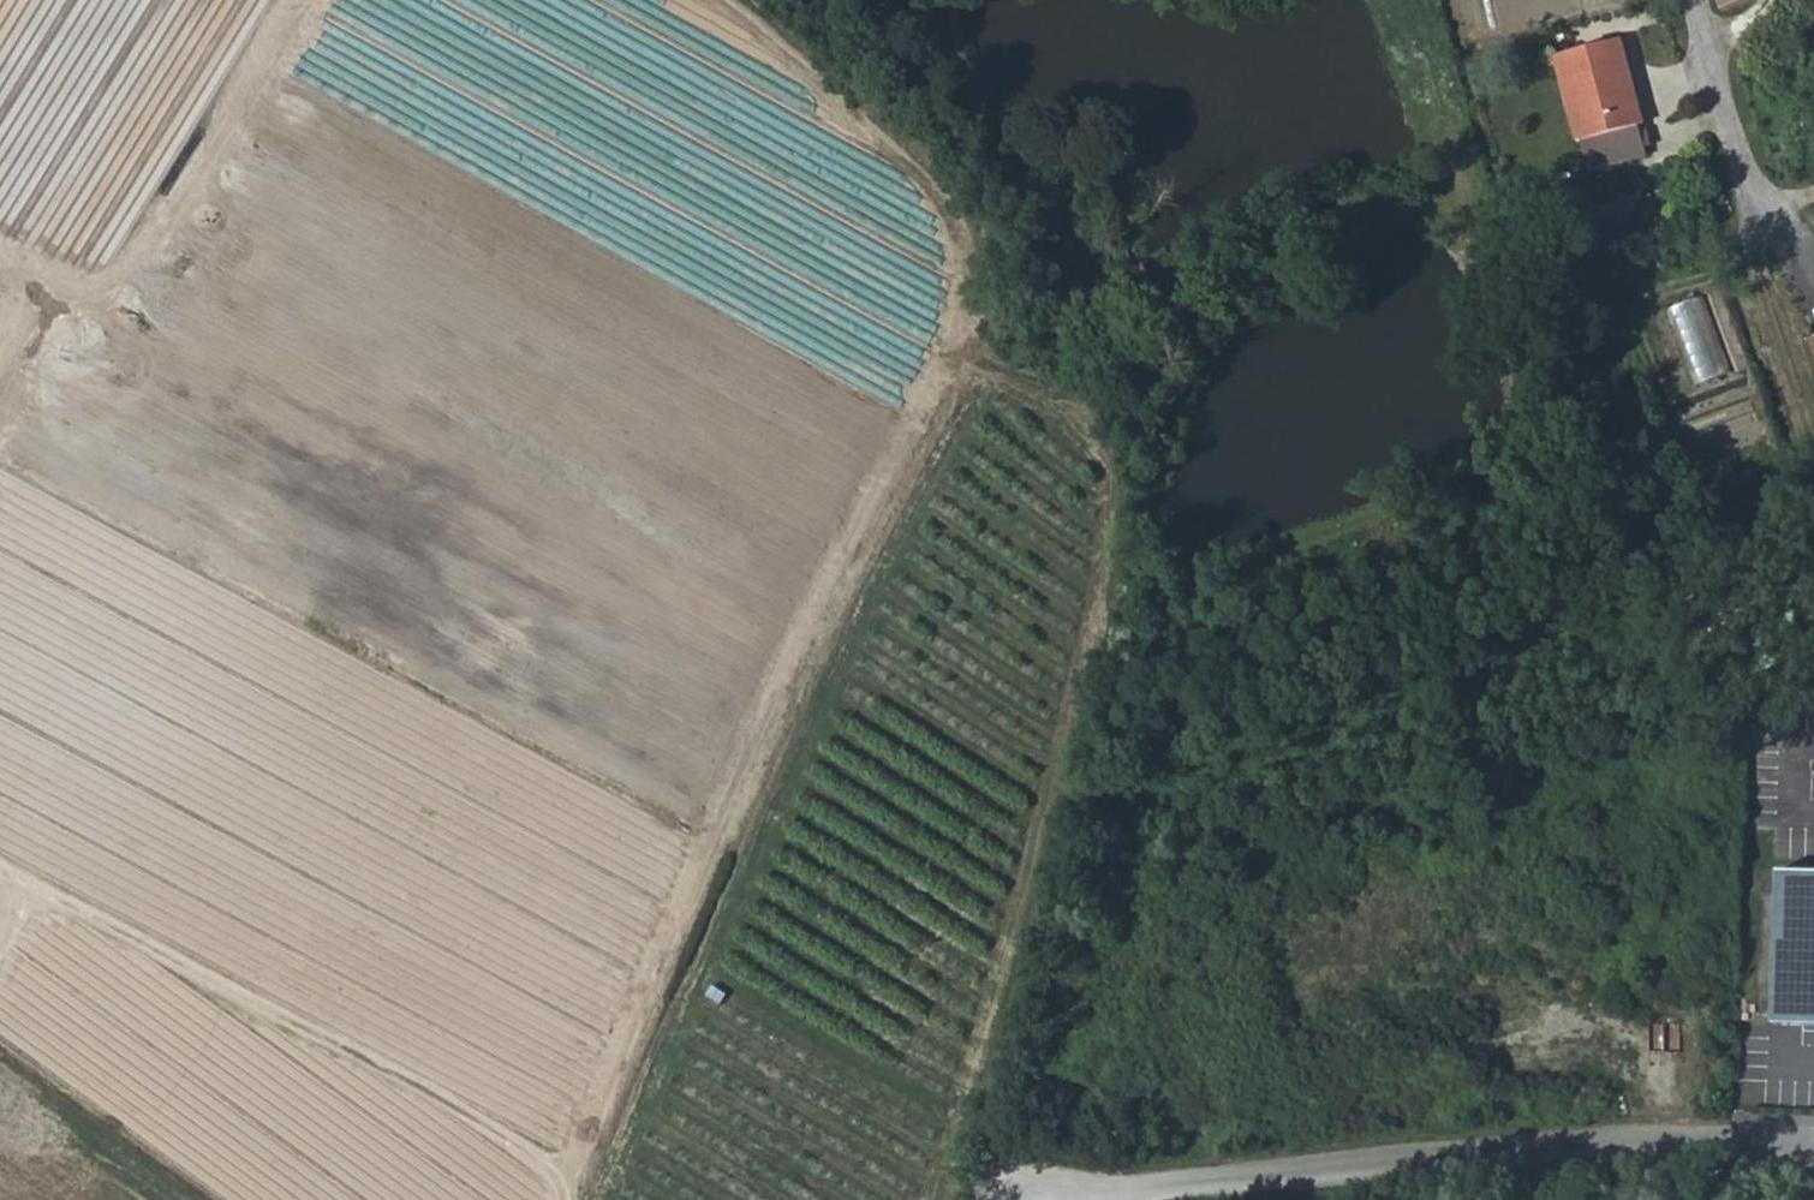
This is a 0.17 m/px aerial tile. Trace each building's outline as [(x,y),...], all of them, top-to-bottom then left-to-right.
[(1577,114),(1564,117),(1569,138),(1572,137),(1580,167),(1638,152),(1631,123),(1635,122),(1614,36),(1562,49),(1577,114)] [(1548,53),(1564,117),(1577,114),(1562,49),(1548,53)] [(1702,385),(1737,373),(1711,297),(1676,309),(1702,385)] [(1778,881),(1774,1035),(1813,1036),(1813,882),(1778,881)]
